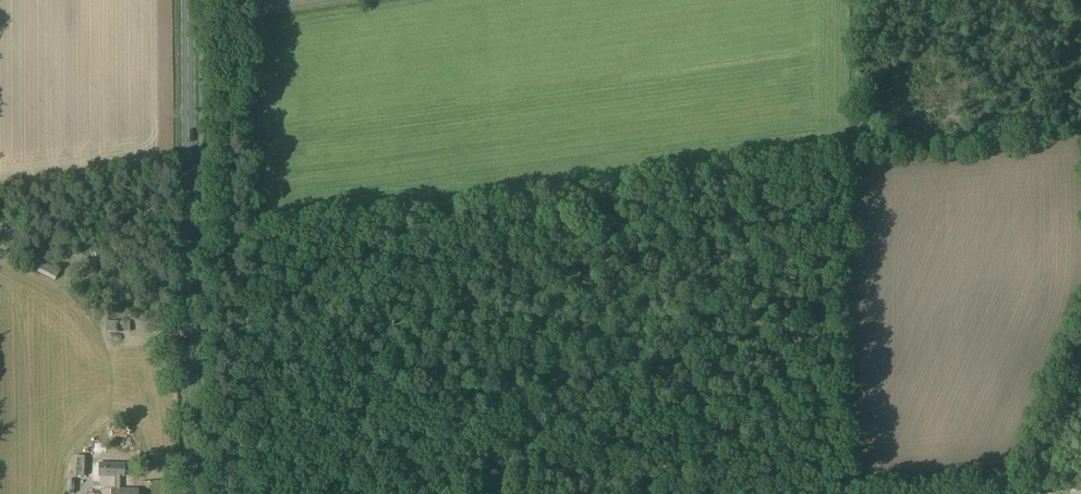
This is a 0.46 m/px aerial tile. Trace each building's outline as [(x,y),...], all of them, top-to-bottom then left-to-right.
[(41,260),(35,271),(54,280),(60,269),(41,260)] [(130,321),(110,321),(111,333),(130,332),(130,321)] [(105,421),(104,437),(135,438),(136,422),(105,421)] [(124,475),(125,463),(105,463),(105,475),(116,475),(120,475),(124,475)] [(111,493),(137,493),(138,489),(131,489),(132,487),(126,487),(126,489),(120,489),(120,475),(116,475),(115,489),(112,488),(111,493)]
